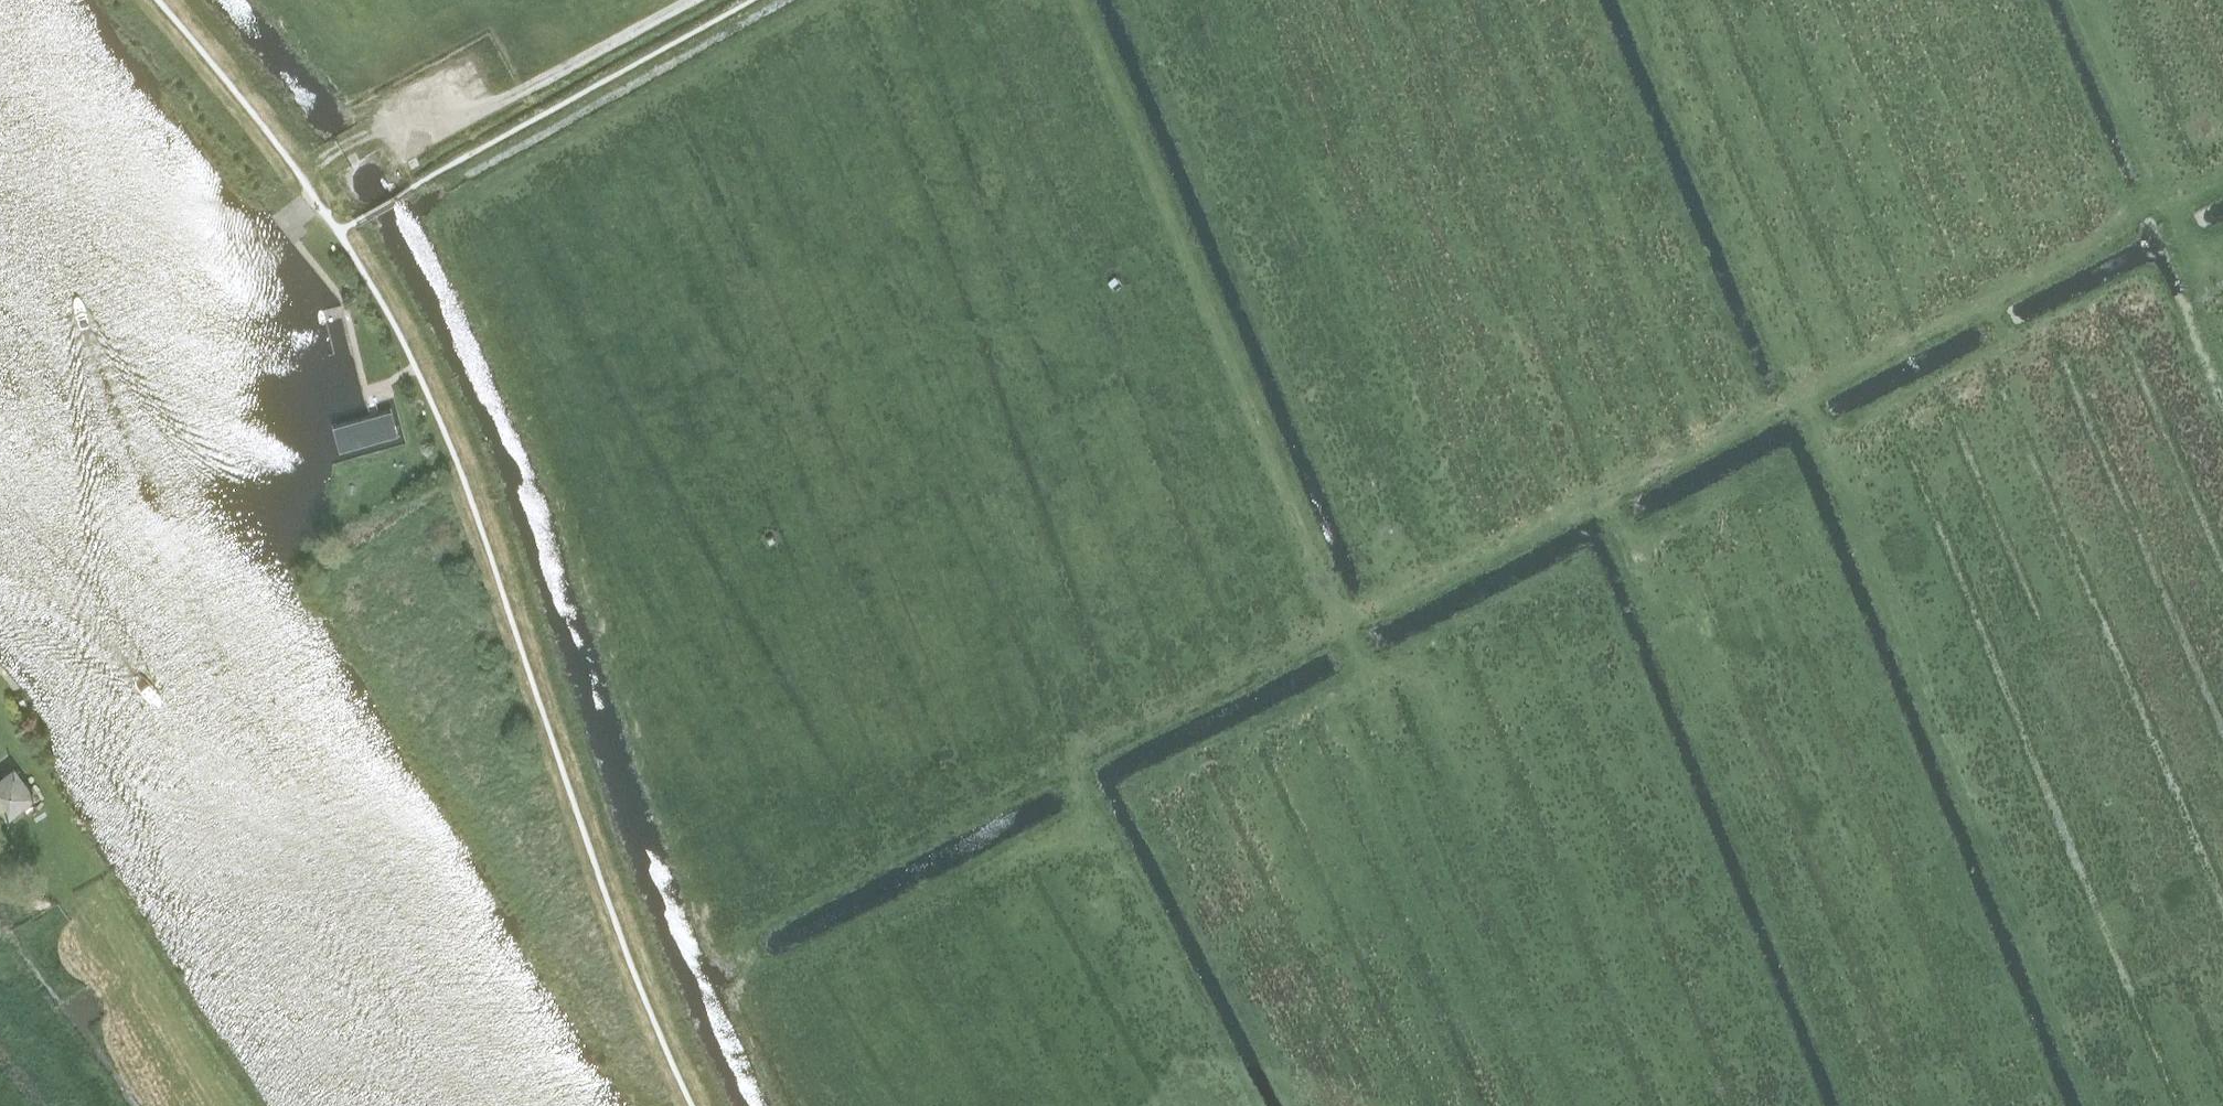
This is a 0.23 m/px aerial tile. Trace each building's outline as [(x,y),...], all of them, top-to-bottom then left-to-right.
[(390,412),(332,427),(338,451),(396,435),(390,412)] [(0,780),(0,815),(7,824),(37,800),(13,770),(0,780)]
